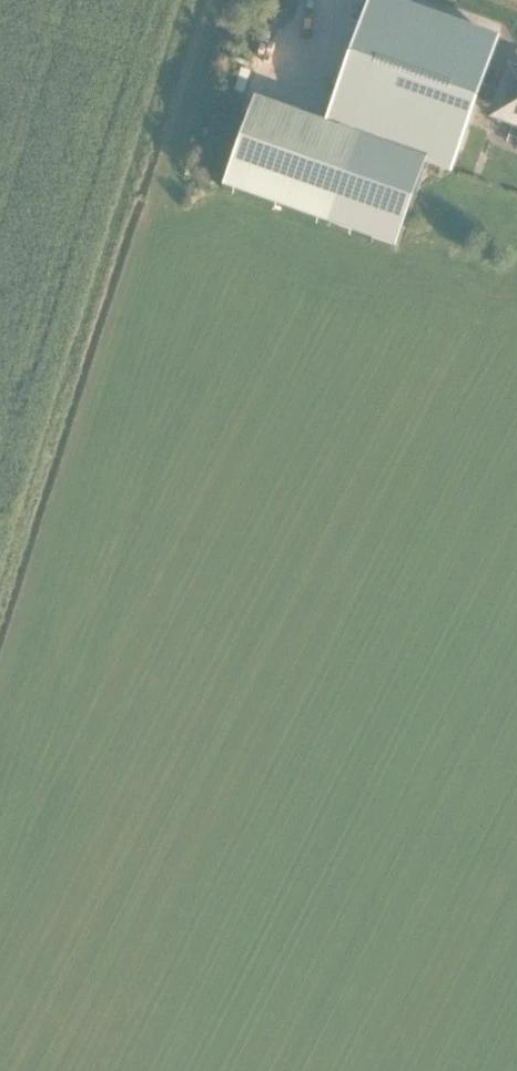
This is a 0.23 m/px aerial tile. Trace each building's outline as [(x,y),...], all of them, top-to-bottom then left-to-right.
[(253,102),(222,190),(394,251),(425,162),(451,171),(475,103),(496,110),(493,120),(516,129),(516,77),(509,74),(502,95),(481,87),(495,46),(370,2),(325,127),(253,102)]
